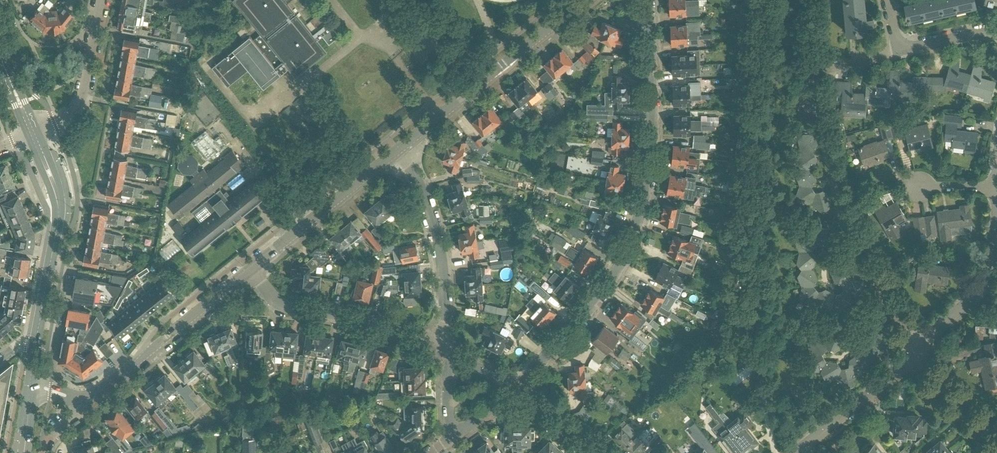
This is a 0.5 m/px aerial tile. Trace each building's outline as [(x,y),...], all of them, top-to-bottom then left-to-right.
[(174,3),(163,1),(160,0),(159,7),(176,9),(174,3)] [(233,0),(261,34),(254,40),(250,35),(233,49),(233,50),(212,67),(228,86),(249,69),(264,88),(281,74),(288,68),(296,78),(328,52),(318,40),(323,36),(329,44),(340,36),(321,12),(305,25),(297,14),(296,15),(294,14),(296,12),(288,3),(292,0),(233,0)] [(847,33),(867,31),(867,25),(874,24),(873,18),(863,19),(862,8),(861,9),(861,5),(862,5),(862,0),(844,0),(847,33)] [(942,14),(939,0),(919,0),(905,3),(909,21),(942,14)] [(942,14),(975,6),(974,0),(939,0),(942,14)] [(151,17),(152,12),(145,11),(146,7),(122,3),(120,11),(151,17)] [(47,30),(45,12),(45,10),(48,10),(49,8),(44,4),(39,11),(37,9),(29,19),(42,30),(47,30)] [(57,11),(59,28),(64,28),(75,14),(65,6),(63,8),(59,5),(57,9),(57,11)] [(698,5),(670,6),(670,16),(699,14),(698,5)] [(45,12),(47,30),(47,33),(60,31),(59,28),(57,11),(45,12)] [(150,21),(151,17),(120,11),(119,20),(143,25),(144,20),(150,21)] [(176,22),(180,23),(177,16),(170,14),(169,21),(176,22)] [(740,14),(739,14),(738,22),(748,23),(749,15),(740,14)] [(148,35),(148,30),(142,29),(143,25),(119,20),(117,27),(120,27),(119,30),(148,35)] [(174,32),(177,32),(185,34),(180,23),(176,22),(174,32)] [(606,41),(613,26),(604,22),(601,28),(595,26),(591,34),(597,36),(597,37),(606,41)] [(695,34),(700,34),(700,24),(671,26),(671,36),(695,34)] [(243,39),(250,33),(244,26),(237,32),(243,39)] [(613,26),(606,41),(615,45),(615,44),(621,47),(625,39),(619,36),(622,29),(613,26)] [(184,42),(185,34),(177,32),(175,40),(184,42)] [(671,36),(672,45),(699,44),(699,38),(713,38),(713,33),(700,34),(695,34),(671,36)] [(125,37),(123,47),(152,52),(159,54),(160,49),(139,45),(140,40),(125,37)] [(594,48),(588,41),(583,46),(589,52),(594,48)] [(124,48),(122,57),(136,60),(137,55),(158,59),(159,54),(152,52),(123,47),(124,48)] [(618,61),(619,58),(622,50),(618,48),(615,54),(613,55),(610,55),(609,55),(600,54),(599,59),(618,61)] [(553,57),(564,70),(573,62),(563,49),(553,57)] [(672,56),(673,65),(674,65),(700,64),(699,49),(688,50),(688,55),(672,56)] [(587,51),(582,55),(586,60),(589,65),(596,59),(587,51)] [(145,72),(155,73),(156,69),(135,65),(136,60),(122,57),(122,61),(120,67),(145,72)] [(554,78),(564,70),(553,57),(544,64),(554,78)] [(967,90),(972,75),(968,73),(967,74),(958,72),(958,65),(958,61),(952,59),(947,77),(926,77),(925,90),(943,90),(945,84),(967,90)] [(674,65),(673,65),(673,75),(689,75),(701,74),(700,64),(674,65)] [(972,75),(967,90),(985,95),(984,100),(989,101),(994,82),(980,78),(981,72),(980,72),(980,67),(975,65),(972,75)] [(119,75),(119,76),(132,79),(133,75),(154,79),(155,73),(145,72),(120,67),(119,75)] [(925,90),(926,77),(915,77),(914,82),(909,81),(909,83),(900,82),(899,76),(898,76),(897,72),(891,71),(890,87),(890,90),(890,97),(913,98),(913,90),(925,90)] [(141,90),(152,92),(153,88),(132,84),(132,79),(119,76),(117,86),(141,90)] [(622,82),(621,76),(613,76),(613,82),(613,92),(629,92),(629,82),(622,82)] [(890,90),(890,87),(885,87),(885,89),(876,88),(875,82),(874,82),(874,77),(868,77),(867,93),(867,95),(866,103),(889,104),(890,97),(890,90)] [(517,85),(528,99),(538,91),(527,78),(517,85)] [(546,84),(555,96),(558,94),(559,93),(552,85),(554,83),(552,81),(551,82),(550,81),(546,84)] [(843,96),(842,108),(866,110),(866,103),(867,95),(867,93),(862,93),(862,94),(853,94),(851,87),(850,83),(844,82),(837,82),(836,95),(843,96)] [(546,84),(542,87),(551,99),(555,96),(546,84)] [(532,104),(528,99),(517,85),(508,93),(519,106),(523,111),(532,104)] [(690,91),(690,85),(673,86),(673,95),(702,95),(702,90),(690,91)] [(114,96),(129,99),(130,94),(151,98),(151,94),(152,92),(141,90),(117,86),(116,86),(114,96)] [(622,108),(622,101),(630,101),(629,92),(613,92),(613,102),(614,108),(622,108)] [(149,106),(161,108),(163,96),(151,94),(151,98),(149,106)] [(702,95),(673,95),(674,105),(690,105),(690,99),(702,99),(702,95)] [(481,114),(492,128),(502,120),(491,107),(481,114)] [(123,108),(121,118),(149,123),(156,124),(157,120),(150,119),(143,117),(143,118),(136,117),(137,111),(123,108)] [(737,120),(736,127),(739,127),(743,127),(744,111),(732,110),(732,120),(737,120)] [(510,121),(517,116),(513,111),(506,116),(510,121)] [(483,135),(492,128),(481,114),(472,122),(483,135)] [(608,114),(595,114),(587,114),(587,121),(608,122),(608,114)] [(957,126),(961,127),(962,116),(944,114),(943,125),(945,125),(957,126)] [(691,121),(691,115),(674,115),(674,125),(715,125),(715,121),(703,121),(691,121)] [(121,118),(120,127),(133,130),(134,126),(145,128),(165,131),(165,126),(156,124),(149,123),(121,118)] [(557,132),(562,124),(559,121),(553,126),(557,132)] [(622,128),(622,121),(614,121),(614,128),(608,128),(607,136),(613,136),(613,137),(629,137),(630,128),(623,128),(622,128)] [(890,124),(893,138),(903,135),(900,122),(890,124)] [(882,139),(884,140),(893,138),(890,124),(879,127),(882,139)] [(933,147),(927,124),(905,129),(906,134),(904,134),(906,140),(907,140),(910,149),(922,146),(922,149),(933,147)] [(715,130),(715,125),(674,125),(674,135),(690,135),(691,129),(715,130)] [(964,150),(975,152),(977,133),(957,130),(957,126),(945,125),(944,140),(953,141),(952,146),(964,147),(964,150)] [(146,142),(152,144),(153,139),(132,135),(133,130),(120,127),(119,133),(118,137),(146,142)] [(173,127),(171,137),(178,138),(180,129),(173,127)] [(202,136),(193,144),(208,162),(218,154),(210,144),(215,140),(207,132),(202,136)] [(801,151),(813,151),(818,145),(815,134),(803,133),(798,140),(801,151)] [(130,150),(131,144),(151,148),(152,144),(146,142),(118,137),(116,147),(130,150)] [(608,152),(608,153),(613,153),(613,154),(622,154),(622,147),(629,147),(629,137),(613,137),(612,147),(608,147),(608,152)] [(465,148),(467,142),(458,139),(456,145),(449,143),(446,152),(462,157),(465,148)] [(885,143),(884,140),(882,139),(877,141),(876,140),(863,145),(863,146),(858,147),(864,164),(868,163),(869,165),(880,162),(879,159),(889,156),(885,143)] [(674,145),(673,155),(695,157),(697,157),(699,158),(699,153),(689,152),(690,147),(674,145)] [(304,160),(311,154),(306,148),(299,153),(304,160)] [(592,156),(604,157),(605,151),(593,149),(592,156)] [(179,218),(186,212),(205,197),(208,194),(211,196),(207,200),(192,211),(202,224),(182,241),(189,249),(193,246),(197,251),(228,226),(229,227),(243,216),(242,216),(242,215),(269,193),(260,181),(259,179),(231,202),(231,201),(230,201),(229,199),(226,196),(229,194),(227,191),(224,193),(220,189),(217,191),(216,189),(236,172),(236,173),(244,167),(245,165),(242,161),(240,159),(233,150),(231,152),(224,157),(225,158),(207,173),(206,171),(204,169),(200,172),(198,170),(196,168),(197,168),(198,161),(193,155),(186,155),(180,159),(180,166),(184,172),(191,172),(192,172),(192,173),(195,176),(190,180),(194,184),(182,193),(175,199),(168,205),(179,218)] [(802,169),(814,169),(818,158),(813,151),(801,151),(797,162),(802,169)] [(459,167),(462,157),(446,152),(443,161),(450,164),(448,170),(456,173),(458,166),(459,167)] [(695,170),(697,157),(695,157),(673,155),(671,165),(687,166),(687,169),(695,170)] [(540,167),(543,159),(538,157),(535,156),(533,164),(536,165),(540,167)] [(114,157),(112,167),(140,172),(146,174),(147,169),(127,165),(128,160),(114,157)] [(602,165),(603,159),(592,157),(591,163),(602,165)] [(740,169),(741,161),(729,160),(728,168),(740,169)] [(618,172),(619,166),(611,164),(610,171),(609,171),(607,180),(624,183),(625,174),(618,172)] [(8,176),(9,176),(6,167),(3,165),(0,167),(0,180),(8,176)] [(146,174),(140,172),(112,167),(111,177),(124,179),(125,173),(132,175),(146,178),(146,174)] [(463,176),(473,175),(472,168),(462,169),(463,176)] [(800,186),(811,186),(817,180),(814,169),(802,169),(797,175),(800,186)] [(685,177),(670,175),(668,184),(694,189),(695,189),(695,190),(696,190),(700,191),(704,191),(705,186),(695,184),(696,178),(686,176),(685,177)] [(7,195),(5,191),(14,187),(9,176),(8,176),(0,180),(0,198),(7,195)] [(108,186),(143,193),(144,188),(123,184),(124,179),(111,177),(109,186),(108,186)] [(622,193),(624,183),(607,180),(605,190),(606,190),(605,196),(613,198),(614,192),(622,193)] [(542,189),(544,183),(538,181),(536,187),(542,189)] [(729,194),(737,195),(739,183),(731,181),(729,194)] [(447,193),(451,202),(466,197),(463,188),(461,182),(452,185),(454,191),(447,193)] [(694,189),(668,184),(666,194),(693,199),(694,195),(700,196),(700,191),(696,190),(695,190),(695,189),(694,189)] [(106,196),(120,199),(121,194),(142,198),(143,193),(108,186),(106,196)] [(812,204),(816,193),(811,186),(800,186),(795,197),(800,204),(812,204)] [(599,193),(587,190),(585,196),(597,200),(599,193)] [(816,193),(812,204),(821,211),(828,210),(833,198),(823,191),(816,193)] [(22,207),(17,196),(9,200),(7,195),(0,198),(0,208),(3,215),(6,214),(22,207)] [(392,206),(386,199),(388,198),(386,196),(383,195),(381,197),(381,199),(374,205),(372,205),(370,207),(370,208),(365,212),(376,225),(396,209),(393,205),(392,206)] [(598,200),(582,196),(580,202),(596,207),(598,200)] [(729,212),(737,213),(740,198),(728,196),(727,203),(730,203),(729,212)] [(472,212),(471,212),(469,206),(466,197),(451,202),(454,212),(461,209),(465,220),(473,217),(472,212)] [(883,207),(876,211),(891,238),(902,231),(898,224),(906,219),(897,202),(884,210),(883,207)] [(662,213),(690,219),(692,215),(679,212),(680,207),(664,204),(662,213)] [(972,226),(971,225),(972,225),(969,204),(960,206),(960,209),(938,212),(941,240),(951,238),(951,235),(967,233),(969,232),(970,232),(971,231),(971,229),(972,228),(972,226)] [(93,215),(121,219),(121,220),(124,221),(125,215),(108,212),(109,207),(95,205),(93,215)] [(403,226),(410,221),(404,205),(397,210),(400,213),(395,217),(403,226)] [(11,225),(27,219),(22,207),(6,214),(3,215),(3,216),(6,214),(11,225)] [(611,228),(615,219),(608,217),(610,211),(602,207),(600,213),(596,222),(611,228)] [(690,223),(690,219),(662,213),(660,222),(676,225),(677,221),(690,223)] [(105,227),(106,227),(107,222),(129,225),(130,222),(125,221),(124,221),(121,220),(121,219),(93,215),(91,224),(105,227)] [(916,233),(925,232),(923,216),(914,217),(916,233)] [(927,237),(936,235),(933,216),(925,217),(927,237)] [(16,237),(17,238),(32,232),(27,219),(11,225),(16,237)] [(172,226),(178,235),(185,230),(181,224),(179,221),(172,226)] [(356,226),(351,221),(341,229),(350,241),(350,240),(355,246),(365,238),(376,252),(382,246),(367,227),(361,232),(356,226)] [(607,237),(611,228),(596,222),(592,231),(590,237),(598,241),(600,235),(607,237)] [(91,224),(90,233),(117,239),(121,240),(122,240),(122,235),(105,232),(106,227),(105,227),(91,224)] [(475,231),(475,230),(474,224),(465,226),(467,232),(459,234),(461,243),(477,240),(476,231),(475,231)] [(568,231),(582,239),(585,233),(571,225),(568,231)] [(691,235),(692,235),(694,228),(682,225),(680,232),(691,235)] [(811,233),(815,245),(823,247),(832,239),(828,228),(820,226),(811,233)] [(378,238),(382,235),(376,227),(372,231),(378,238)] [(532,232),(525,228),(521,234),(528,238),(532,232)] [(339,249),(350,241),(341,229),(331,237),(335,243),(335,244),(339,249)] [(32,232),(17,238),(15,249),(31,252),(33,243),(33,241),(33,238),(33,237),(33,234),(33,233),(32,232)] [(121,240),(117,239),(90,233),(88,243),(102,246),(103,240),(109,241),(109,242),(123,245),(125,240),(122,240),(121,240)] [(800,252),(811,251),(815,245),(811,233),(800,234),(795,241),(800,252)] [(701,244),(703,238),(692,235),(691,235),(689,241),(674,235),(671,244),(695,253),(698,253),(701,244)] [(506,250),(515,248),(513,239),(504,241),(506,250)] [(0,244),(0,248),(7,249),(9,249),(10,245),(9,240),(1,243),(0,244)] [(463,253),(470,251),(471,258),(480,256),(479,250),(477,240),(461,243),(463,253)] [(563,247),(564,246),(553,240),(550,244),(566,253),(568,250),(563,247)] [(86,253),(114,258),(121,260),(122,256),(118,255),(119,254),(101,251),(102,246),(88,243),(86,253)] [(398,243),(383,246),(384,253),(399,249),(398,243)] [(392,266),(403,265),(403,261),(419,258),(416,243),(404,245),(400,247),(402,259),(391,261),(392,266)] [(683,258),(685,254),(701,259),(702,255),(698,253),(695,253),(671,244),(668,253),(683,258)] [(298,280),(301,278),(308,278),(309,276),(310,271),(311,271),(321,264),(322,265),(331,258),(322,247),(321,248),(320,246),(312,253),(315,256),(307,262),(306,262),(301,266),(296,265),(296,268),(293,268),(292,279),(298,280)] [(583,248),(581,252),(570,246),(568,250),(593,265),(598,257),(583,248)] [(0,263),(0,262),(28,267),(30,259),(12,255),(6,254),(7,249),(0,248),(0,263)] [(588,273),(593,265),(568,250),(566,253),(577,260),(574,264),(588,273)] [(802,269),(814,268),(817,257),(811,251),(800,252),(797,263),(802,269)] [(345,266),(349,263),(340,252),(336,255),(345,266)] [(908,262),(915,258),(912,252),(905,257),(908,262)] [(84,263),(98,266),(99,260),(111,263),(120,264),(121,260),(114,258),(86,253),(84,263)] [(521,262),(525,257),(521,253),(517,259),(521,262)] [(571,261),(561,255),(558,261),(562,263),(567,266),(571,261)] [(947,283),(949,267),(931,265),(932,259),(920,257),(915,290),(925,291),(927,280),(947,283)] [(558,261),(554,258),(551,264),(559,269),(562,263),(558,261)] [(503,259),(500,259),(490,261),(491,268),(504,266),(503,259)] [(10,277),(11,273),(27,276),(28,267),(0,262),(0,263),(0,275),(10,277)] [(691,287),(693,283),(687,280),(676,274),(679,270),(664,262),(659,271),(691,287)] [(371,281),(379,283),(383,266),(376,264),(371,281)] [(692,276),(694,270),(681,264),(679,270),(692,276)] [(843,284),(852,276),(848,266),(839,264),(830,271),(835,282),(843,284)] [(466,284),(483,283),(482,274),(481,267),(472,268),(473,274),(466,275),(466,284)] [(802,287),(814,286),(818,279),(814,268),(802,269),(798,276),(802,287)] [(420,283),(419,271),(412,272),(412,269),(404,270),(404,278),(399,279),(392,280),(392,284),(392,285),(420,283)] [(563,278),(554,270),(551,274),(573,293),(579,285),(566,275),(563,278)] [(691,287),(659,271),(655,280),(670,287),(672,282),(689,291),(691,287)] [(567,299),(571,295),(573,293),(551,274),(548,277),(558,285),(555,289),(567,299)] [(77,278),(74,297),(112,305),(127,277),(112,275),(111,283),(77,278)] [(301,278),(298,280),(297,287),(315,289),(315,287),(319,287),(319,282),(317,281),(318,277),(309,276),(308,278),(301,278)] [(852,276),(843,284),(843,292),(853,298),(862,291),(862,283),(852,276)] [(162,280),(155,286),(162,295),(166,300),(174,294),(162,280)] [(368,299),(372,284),(361,281),(360,285),(358,285),(355,296),(368,299)] [(545,300),(550,295),(534,281),(530,287),(545,300)] [(387,285),(381,283),(378,293),(384,295),(386,289),(387,285)] [(421,294),(420,283),(392,285),(392,288),(393,289),(399,289),(399,290),(405,289),(406,297),(404,298),(405,303),(406,304),(406,305),(416,304),(415,294),(421,294)] [(483,293),(483,283),(466,284),(467,294),(474,294),(475,300),(483,300),(483,293)] [(0,289),(0,294),(7,295),(8,295),(13,296),(12,297),(14,297),(17,298),(17,297),(18,296),(23,297),(25,288),(9,286),(1,284),(0,289)] [(153,287),(147,292),(149,295),(158,306),(166,300),(162,295),(155,286),(153,287)] [(816,304),(819,292),(814,286),(802,287),(799,298),(804,304),(816,304)] [(677,315),(680,312),(673,307),(662,301),(665,297),(650,289),(646,296),(670,311),(677,315)] [(833,307),(836,295),(826,289),(819,292),(816,304),(826,310),(833,307)] [(143,295),(139,298),(151,312),(158,306),(149,295),(147,292),(143,295)] [(851,309),(853,298),(843,292),(836,295),(833,307),(843,312),(851,309)] [(17,298),(14,297),(12,297),(13,296),(8,295),(7,295),(0,294),(0,303),(5,304),(5,305),(21,308),(23,298),(23,297),(18,296),(17,297),(17,298)] [(670,311),(646,296),(641,304),(655,313),(658,309),(668,315),(681,323),(683,319),(677,315),(670,311)] [(544,301),(541,305),(531,297),(528,300),(529,301),(550,319),(556,312),(544,301)] [(135,301),(132,304),(143,318),(151,312),(139,298),(135,301)] [(527,304),(529,307),(524,313),(530,318),(532,316),(544,326),(550,319),(529,301),(527,304)] [(502,314),(505,315),(507,307),(503,307),(486,303),(484,311),(496,314),(496,313),(502,314)] [(629,320),(637,326),(644,317),(636,311),(634,312),(622,303),(616,310),(624,316),(629,320)] [(127,308),(124,310),(136,325),(143,318),(132,304),(127,308)] [(18,324),(21,308),(5,305),(4,311),(14,323),(18,324)] [(708,330),(716,335),(728,311),(720,307),(708,330)] [(60,362),(66,366),(75,350),(77,342),(80,344),(82,340),(86,334),(90,328),(88,327),(90,312),(69,308),(67,323),(69,323),(67,330),(65,330),(60,362)] [(112,320),(117,317),(110,309),(107,316),(109,318),(110,318),(112,320)] [(124,310),(117,317),(128,331),(136,325),(124,310)] [(636,327),(638,329),(639,327),(637,326),(629,320),(624,316),(616,310),(611,317),(624,327),(627,324),(635,330),(636,327)] [(4,311),(1,314),(0,313),(0,319),(8,328),(13,324),(14,323),(4,311)] [(991,312),(990,318),(982,317),(982,326),(990,326),(989,332),(996,332),(996,312),(991,312)] [(873,333),(883,327),(881,316),(872,313),(863,319),(865,330),(873,333)] [(524,329),(527,333),(528,331),(533,326),(520,314),(515,319),(520,324),(524,329)] [(75,350),(66,366),(76,372),(85,357),(93,351),(85,346),(88,341),(94,345),(104,328),(101,322),(97,316),(90,327),(90,328),(86,334),(82,340),(80,344),(77,342),(75,350)] [(128,331),(117,317),(112,320),(109,323),(121,337),(128,331)] [(607,353),(619,337),(604,325),(592,341),(607,353)] [(229,354),(233,363),(237,361),(232,347),(237,345),(236,343),(238,343),(231,327),(220,332),(226,348),(226,347),(229,354)] [(500,333),(491,329),(491,330),(485,327),(482,334),(487,337),(484,343),(493,348),(500,333)] [(872,341),(881,349),(891,343),(892,335),(883,327),(873,333),(872,341)] [(265,356),(266,352),(266,347),(261,346),(262,332),(256,331),(256,330),(256,328),(249,328),(247,355),(261,356),(261,355),(265,356)] [(524,331),(518,328),(513,336),(520,340),(524,331)] [(282,357),(283,349),(285,331),(273,330),(271,350),(275,350),(275,354),(276,356),(282,357)] [(296,352),(298,333),(285,331),(283,349),(282,357),(295,358),(295,354),(295,352),(296,352)] [(825,336),(827,348),(834,351),(845,345),(842,334),(835,331),(825,336)] [(217,353),(222,351),(222,349),(226,348),(220,332),(209,337),(210,340),(204,342),(209,355),(217,351),(217,353)] [(508,339),(509,338),(500,333),(493,348),(501,352),(505,346),(510,348),(514,341),(508,339)] [(316,359),(320,336),(308,334),(304,355),(300,355),(299,361),(300,361),(298,379),(303,380),(306,356),(316,358),(316,359)] [(827,348),(825,336),(813,335),(808,342),(809,353),(822,354),(827,348)] [(324,362),(325,356),(330,357),(333,338),(320,336),(316,359),(317,359),(317,361),(324,362)] [(348,369),(355,343),(343,340),(338,356),(347,358),(346,363),(345,363),(343,368),(348,369)] [(859,353),(868,361),(876,360),(881,349),(872,341),(864,343),(859,353)] [(984,344),(986,356),(979,358),(980,359),(970,362),(972,371),(982,369),(986,388),(996,385),(996,341),(984,344)] [(114,352),(106,342),(99,348),(107,357),(114,352)] [(348,369),(348,370),(353,372),(356,361),(363,362),(367,346),(355,343),(348,369)] [(694,350),(700,355),(704,350),(698,345),(694,350)] [(623,359),(628,352),(623,348),(618,355),(623,359)] [(383,369),(388,353),(377,349),(369,371),(375,373),(377,367),(383,369)] [(85,357),(76,372),(84,377),(103,361),(94,350),(93,351),(85,357)] [(700,357),(693,350),(682,362),(689,369),(700,357)] [(206,366),(204,364),(194,351),(184,359),(195,373),(200,368),(201,370),(206,366)] [(826,361),(822,354),(809,353),(810,357),(806,364),(810,371),(821,372),(826,361)] [(849,367),(858,375),(868,369),(868,361),(859,353),(850,359),(849,367)] [(228,365),(233,363),(229,354),(224,356),(228,365)] [(622,364),(611,356),(607,362),(617,370),(622,364)] [(399,377),(399,380),(423,379),(423,367),(399,367),(396,366),(398,359),(393,357),(388,368),(394,371),(399,373),(399,377)] [(710,364),(705,358),(690,371),(695,377),(710,364)] [(190,376),(195,373),(184,359),(174,367),(187,382),(191,378),(190,376)] [(209,360),(204,364),(206,366),(209,369),(214,376),(219,372),(209,360)] [(826,361),(821,372),(825,379),(836,380),(841,369),(837,362),(826,361)] [(265,362),(264,376),(273,371),(267,362),(265,362)] [(1,401),(2,397),(5,397),(11,364),(0,373),(0,401),(1,401)] [(569,382),(586,380),(585,371),(584,371),(584,364),(575,365),(576,371),(568,372),(569,382)] [(683,364),(673,373),(678,378),(688,369),(683,364)] [(841,369),(836,380),(845,388),(853,386),(858,375),(849,367),(841,369)] [(358,391),(364,371),(359,369),(352,389),(358,391)] [(365,371),(362,381),(367,383),(370,373),(365,371)] [(682,384),(691,376),(686,371),(677,379),(682,384)] [(176,388),(165,374),(156,382),(167,396),(172,392),(173,393),(177,390),(179,392),(179,391),(185,399),(193,410),(199,406),(183,387),(181,384),(176,388)] [(425,379),(423,379),(399,380),(401,380),(401,389),(394,389),(394,392),(378,393),(376,398),(402,398),(402,393),(426,392),(425,379)] [(586,380),(569,382),(570,391),(577,391),(578,397),(587,397),(586,390),(586,380)] [(161,408),(166,405),(163,401),(162,400),(167,396),(156,382),(146,390),(158,405),(160,406),(155,410),(156,411),(168,425),(176,437),(191,432),(187,425),(177,428),(167,415),(166,415),(161,408)] [(197,395),(188,384),(183,387),(199,406),(204,402),(198,394),(197,395)] [(607,403),(612,396),(609,393),(604,400),(607,403)] [(752,422),(746,414),(752,410),(744,393),(738,396),(746,410),(733,421),(723,411),(719,414),(728,424),(747,448),(750,445),(752,446),(755,445),(756,443),(757,440),(746,427),(752,422)] [(138,425),(150,416),(151,415),(136,397),(127,404),(137,417),(133,420),(138,425)] [(338,402),(326,399),(324,405),(337,408),(338,402)] [(404,402),(405,418),(412,422),(424,428),(424,406),(412,407),(412,402),(404,402)] [(719,414),(710,403),(706,406),(716,419),(717,418),(719,422),(713,427),(717,432),(717,433),(733,452),(743,452),(743,451),(747,448),(728,424),(719,414)] [(588,418),(593,412),(584,405),(579,411),(588,418)] [(243,414),(238,406),(231,411),(236,419),(243,414)] [(133,428),(128,422),(118,410),(106,419),(107,423),(109,425),(112,427),(113,425),(115,427),(109,432),(113,437),(112,438),(124,452),(125,452),(134,450),(135,449),(133,449),(123,436),(133,428)] [(162,430),(168,425),(156,411),(151,415),(150,416),(162,430)] [(320,441),(323,440),(312,413),(303,416),(308,428),(307,428),(314,444),(318,452),(323,452),(321,449),(323,448),(320,441)] [(907,436),(909,415),(904,415),(904,417),(896,416),(896,419),(891,419),(890,426),(895,426),(894,435),(900,435),(900,437),(903,441),(907,441),(907,436)] [(909,415),(907,436),(916,437),(916,433),(917,433),(917,432),(925,433),(926,421),(921,421),(921,418),(917,418),(917,416),(909,415)] [(280,428),(278,417),(268,419),(271,430),(280,428)] [(405,418),(400,421),(398,418),(389,423),(396,433),(399,431),(406,441),(424,429),(424,428),(412,422),(405,418)] [(265,419),(254,420),(255,430),(266,429),(265,419)] [(241,436),(251,436),(251,420),(241,420),(241,436)] [(380,430),(385,427),(381,422),(377,424),(380,430)] [(622,428),(614,436),(624,447),(636,435),(638,434),(632,428),(634,426),(630,422),(628,424),(627,423),(622,428)] [(518,449),(518,444),(517,444),(518,427),(506,426),(506,430),(501,430),(501,438),(506,438),(506,444),(512,444),(512,452),(518,452),(518,449)] [(518,444),(518,449),(522,449),(522,444),(530,444),(530,439),(534,439),(534,431),(530,431),(530,427),(518,427),(517,444),(518,444)] [(695,434),(708,451),(714,446),(701,429),(695,434)] [(377,431),(370,435),(375,442),(374,442),(381,452),(388,452),(394,450),(385,436),(381,438),(377,431)] [(630,452),(643,452),(645,451),(643,449),(647,445),(636,435),(624,447),(630,452)] [(663,439),(659,435),(652,442),(655,447),(663,439)] [(924,435),(915,443),(919,447),(928,440),(924,435)] [(90,438),(82,441),(83,443),(74,446),(75,450),(73,450),(74,452),(95,452),(90,438)] [(125,452),(124,452),(112,438),(106,443),(114,452),(125,452)] [(364,439),(357,443),(355,438),(348,441),(354,452),(374,452),(372,450),(368,452),(366,449),(369,448),(364,439)] [(254,439),(241,439),(242,452),(255,452),(254,439)] [(330,441),(334,451),(340,448),(335,439),(330,441)] [(948,450),(940,440),(939,440),(940,440),(925,452),(926,452),(945,452),(948,450)] [(348,441),(341,444),(344,450),(340,452),(354,452),(348,441)] [(558,450),(549,441),(538,452),(555,452),(558,450)] [(487,442),(477,449),(479,452),(501,452),(498,448),(498,449),(494,452),(487,442)] [(875,443),(863,452),(882,452),(875,443)]
